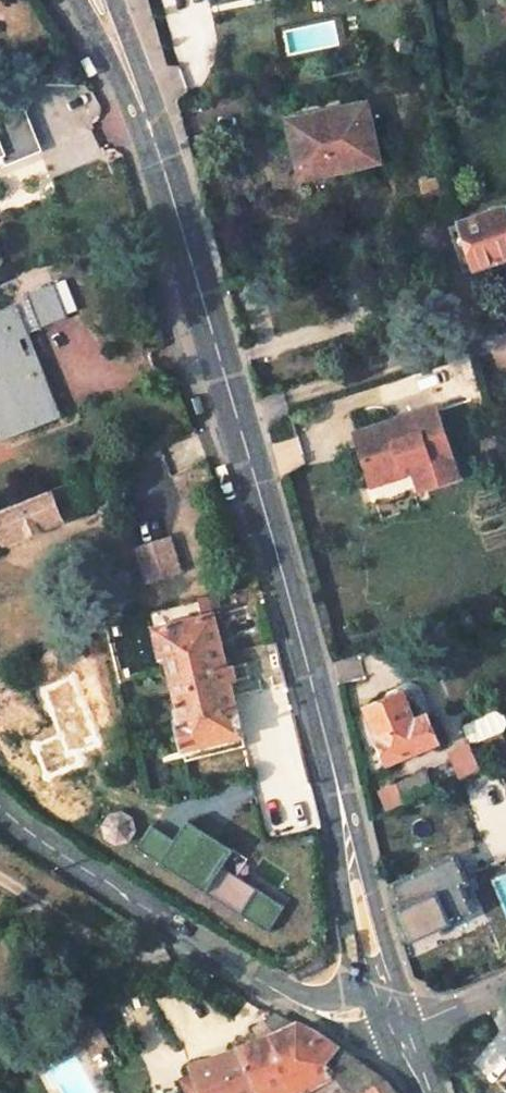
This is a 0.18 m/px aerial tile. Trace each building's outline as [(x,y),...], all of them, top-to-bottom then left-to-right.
[(286,125),(298,172),(328,165),(329,170),(376,160),(364,106),(340,111),(341,114),(286,125)] [(0,157),(4,165),(36,152),(20,112),(0,120),(0,157)] [(458,222),(473,269),(505,257),(505,200),(502,201),(503,207),(458,222)] [(61,281),(51,285),(63,315),(73,311),(61,281)] [(51,285),(23,296),(36,329),(64,318),(63,315),(51,285)] [(54,416),(12,311),(0,316),(0,437),(54,416)] [(433,407),(353,435),(368,478),(400,468),(410,464),(418,490),(456,478),(433,407)] [(400,468),(368,478),(370,487),(403,476),(400,468)] [(59,522),(46,493),(0,512),(0,538),(3,544),(59,522)] [(146,583),(182,573),(171,535),(135,545),(146,583)] [(211,614),(149,628),(156,657),(162,656),(178,717),(173,719),(181,749),(242,736),(211,614)] [(399,691),(362,708),(385,758),(435,737),(424,713),(416,717),(409,702),(404,704),(399,691)] [(242,736),(181,749),(183,761),(244,747),(242,736)] [(449,754),(459,778),(479,769),(469,746),(449,754)] [(424,769),(395,781),(405,802),(432,790),(424,769)] [(109,813),(105,816),(104,817),(101,822),(99,828),(100,834),(103,840),(109,845),(116,847),(123,845),(127,844),(132,839),(134,831),(134,825),(131,819),(127,815),(120,812),(114,812),(109,813)] [(221,869),(232,850),(186,823),(175,841),(151,827),(137,851),(270,928),(283,905),(221,869)] [(392,875),(394,884),(391,885),(403,911),(399,913),(411,939),(427,932),(461,917),(472,912),(467,901),(472,898),(465,881),(473,877),(461,853),(453,856),(450,849),(392,875)] [(492,874),(504,915),(505,915),(505,870),(492,874)] [(461,917),(427,932),(433,944),(440,942),(443,949),(470,937),(461,917)] [(318,1042),(271,1019),(252,1031),(280,1084),(285,1092),(376,1092),(382,1090),(318,1042)] [(236,1056),(246,1076),(248,1075),(257,1092),(285,1092),(280,1084),(260,1047),(236,1056)] [(248,1075),(246,1076),(236,1056),(190,1072),(199,1092),(257,1092),(248,1075)]
